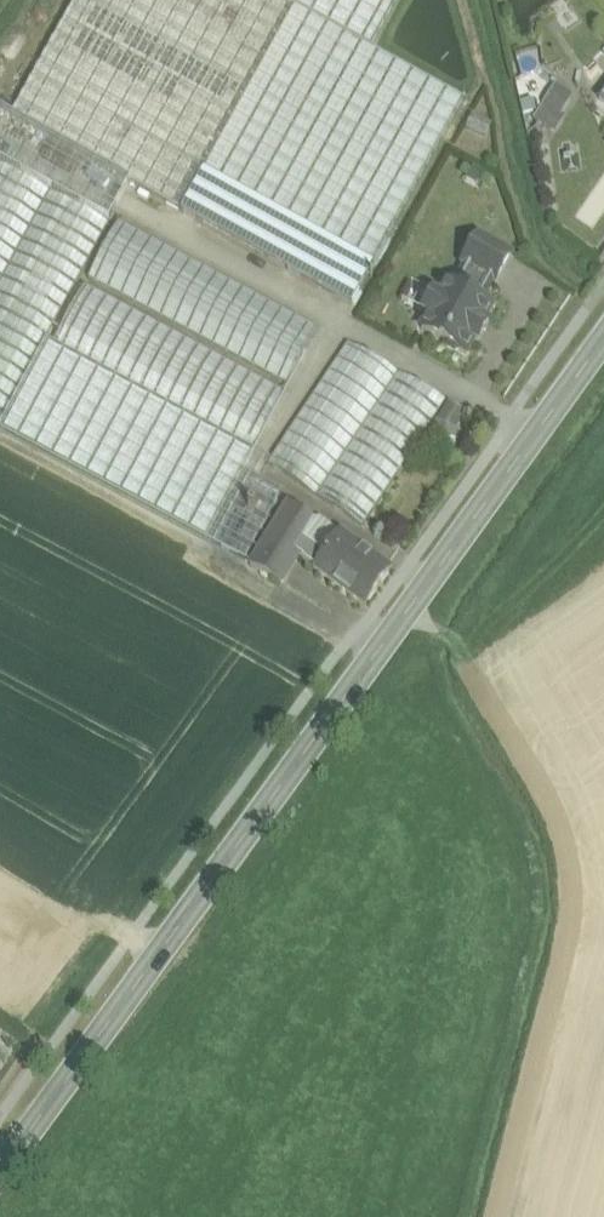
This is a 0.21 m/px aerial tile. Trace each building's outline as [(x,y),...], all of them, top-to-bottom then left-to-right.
[(11,117),(181,211),(204,170),(341,245),(375,264),(465,100),(372,49),(399,0),(76,0),(11,117)] [(570,98),(554,87),(544,104),(560,114),(570,98)] [(560,114),(544,104),(534,120),(550,129),(560,114)] [(0,164),(0,423),(109,222),(0,164)] [(341,245),(204,170),(181,211),(181,212),(318,287),(341,245)] [(320,328),(119,220),(53,343),(254,451),(320,328)] [(511,256),(477,237),(462,265),(493,282),(495,284),(511,256)] [(341,245),(318,287),(352,306),(375,264),(341,245)] [(466,267),(454,288),(447,285),(440,299),(433,295),(423,313),(429,317),(422,331),(445,344),(446,349),(455,353),(460,352),(466,356),(474,342),(477,343),(488,325),(484,323),(492,309),(481,303),(493,282),(466,267)] [(447,401),(347,343),(267,464),(362,528),(447,401)] [(250,456),(50,349),(4,433),(205,540),(250,456)] [(282,493),(250,476),(237,502),(268,519),(282,493)] [(268,519),(237,502),(213,545),(245,562),(268,519)] [(289,505),(250,568),(281,585),(298,557),(299,556),(292,552),(312,521),(289,505)] [(339,534),(320,521),(312,521),(292,552),(299,556),(298,557),(314,568),(313,569),(366,607),(391,571),(339,533),(339,534)]
